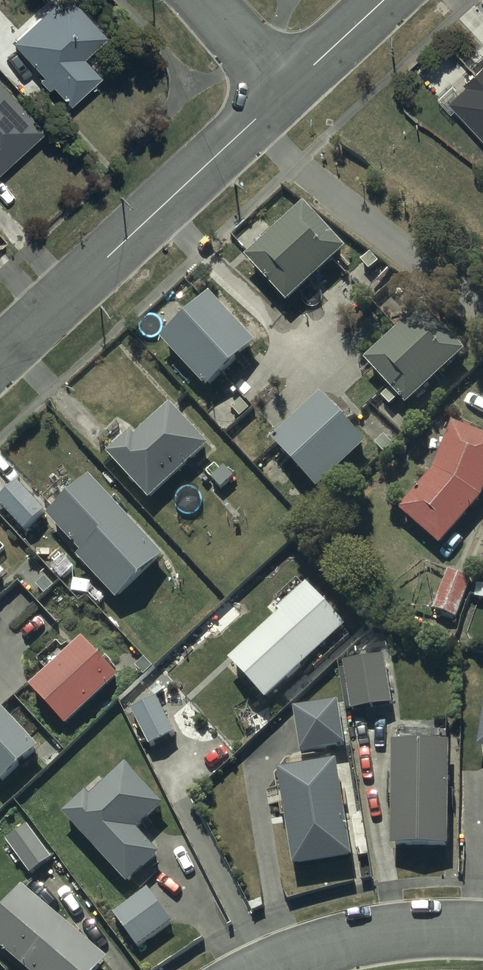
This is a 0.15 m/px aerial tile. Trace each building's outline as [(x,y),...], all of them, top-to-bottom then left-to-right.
[(73,0),(50,0),(10,37),(41,71),(36,75),(46,86),(51,81),(69,100),(98,73),(80,53),(102,32),(73,0)] [(464,83),(444,101),(482,142),(482,65),(464,83)] [(44,128),(0,79),(0,167),(44,128)] [(246,255),(288,300),(347,247),(305,201),(246,255)] [(162,334),(206,386),(256,343),(212,291),(162,334)] [(399,395),(406,403),(465,350),(425,306),(366,359),(391,387),(381,395),(389,404),(399,395)] [(274,437),(317,485),(367,441),(323,392),(274,437)] [(109,450),(149,496),(208,444),(173,403),(137,435),(132,430),(109,450)] [(481,495),(482,490),(482,433),(454,421),(434,469),(398,506),(439,546),(481,495)] [(164,554),(89,475),(48,513),(82,549),(77,554),(117,598),(164,554)] [(20,488),(0,506),(0,508),(26,536),(47,517),(20,488)] [(470,577),(449,569),(434,609),(455,617),(470,577)] [(0,572),(0,589),(8,581),(0,572)] [(229,657),(267,697),(307,660),(315,669),(351,636),(298,580),(275,601),(282,608),(229,657)] [(33,687),(67,724),(119,676),(84,639),(33,687)] [(384,658),(344,663),(351,708),(391,702),(384,658)] [(178,740),(160,704),(135,716),(153,752),(178,740)] [(350,750),(342,706),(297,715),(305,758),(350,750)] [(2,782),(38,748),(0,708),(0,781),(2,782)] [(392,840),(448,842),(452,741),(395,739),(392,840)] [(85,792),(63,812),(128,884),(160,855),(136,828),(163,803),(127,763),(89,797),(85,792)] [(358,865),(341,767),(281,777),(298,875),(358,865)] [(26,824),(6,839),(30,873),(51,858),(26,824)] [(0,910),(0,945),(29,969),(99,969),(108,959),(20,885),(0,910)] [(114,912),(138,945),(172,922),(148,888),(114,912)]
